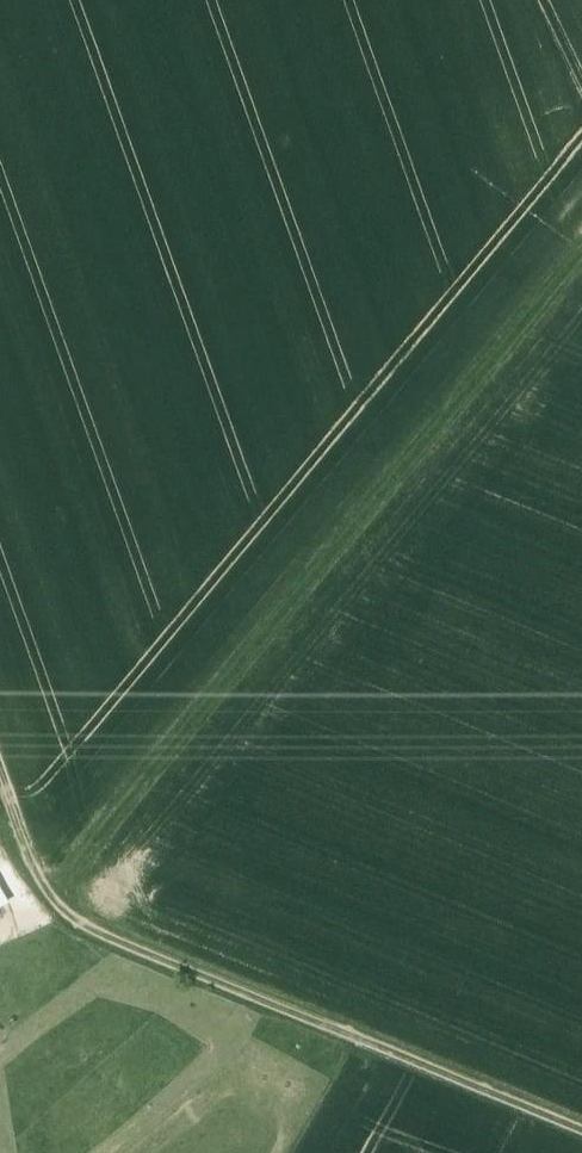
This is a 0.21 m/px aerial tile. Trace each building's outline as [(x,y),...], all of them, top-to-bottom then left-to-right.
[(9,906),(0,890),(0,911),(9,906)]
